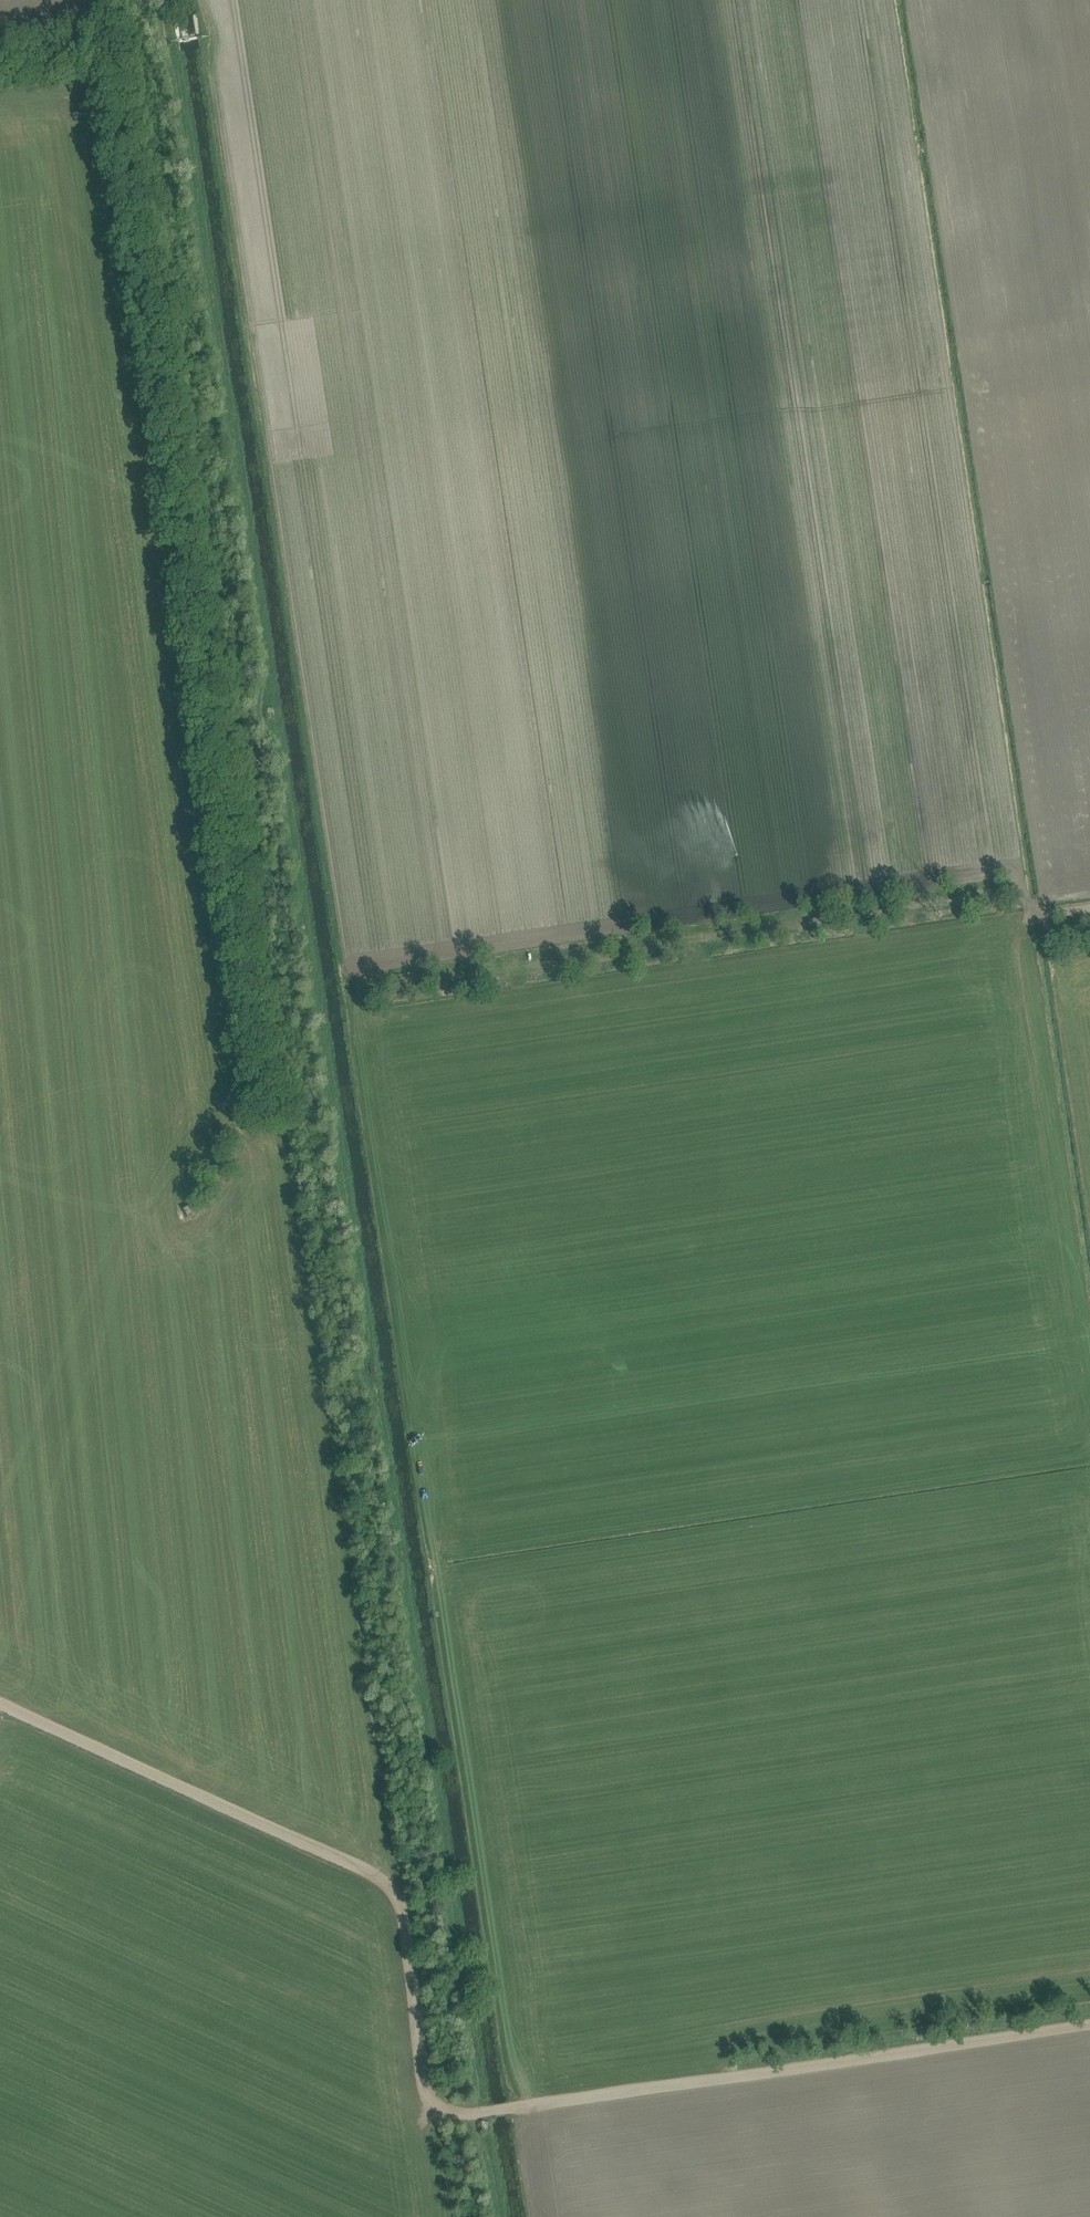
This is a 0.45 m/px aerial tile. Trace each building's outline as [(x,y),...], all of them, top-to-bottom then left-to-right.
[(269,709),(266,709),(268,721),(270,720),(275,716),(274,711),(269,709)] [(193,1214),(189,1206),(183,1209),(188,1217),(193,1214)] [(370,1365),(368,1365),(370,1377),(372,1377),(377,1373),(376,1367),(370,1365)]
